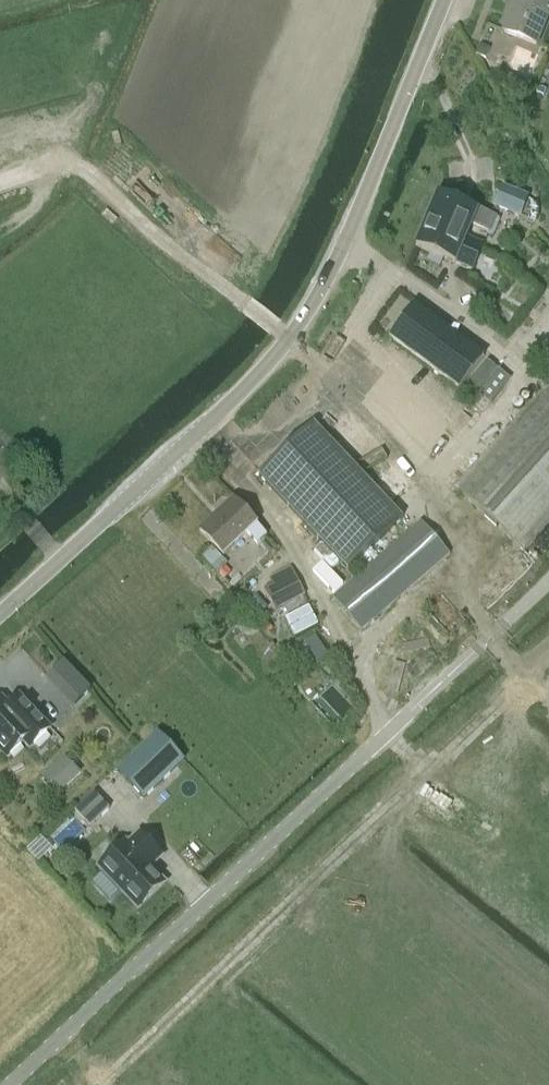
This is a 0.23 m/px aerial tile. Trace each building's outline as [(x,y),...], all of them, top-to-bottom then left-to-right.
[(502,31),(535,45),(548,10),(548,0),(515,0),(502,31)] [(479,45),(475,55),(485,59),(489,49),(479,45)] [(538,88),(535,94),(542,97),(545,91),(538,88)] [(510,89),(506,98),(519,103),(523,94),(510,89)] [(492,207),(519,218),(527,198),(501,187),(492,207)] [(436,196),(426,221),(482,246),(483,244),(467,238),(472,226),(487,233),(486,236),(491,238),(498,221),(476,212),(476,213),(436,196)] [(482,246),(426,221),(415,247),(472,271),(482,246)] [(413,305),(389,338),(458,389),(483,356),(413,305)] [(498,369),(478,394),(490,403),(509,378),(498,369)] [(454,489),(523,551),(548,522),(548,391),(546,388),(454,489)] [(401,519),(312,424),(258,474),(347,570),(401,519)] [(50,473),(42,480),(47,486),(55,479),(50,473)] [(256,524),(232,498),(199,530),(223,555),(246,533),(257,544),(266,535),(256,524)] [(420,522),(332,598),(360,631),(449,555),(420,522)] [(272,584),(263,589),(274,610),(304,595),(290,567),(268,578),(272,584)] [(308,606),(284,618),(294,637),(317,625),(308,606)] [(19,696),(8,706),(1,699),(0,700),(0,751),(6,758),(22,742),(28,749),(50,728),(19,696)] [(157,733),(117,771),(143,799),(184,761),(157,733)] [(65,759),(43,780),(56,794),(78,772),(65,759)] [(108,809),(93,793),(74,811),(89,827),(108,809)] [(125,842),(98,867),(137,908),(163,883),(150,869),(162,858),(153,849),(139,834),(127,845),(125,842)]
